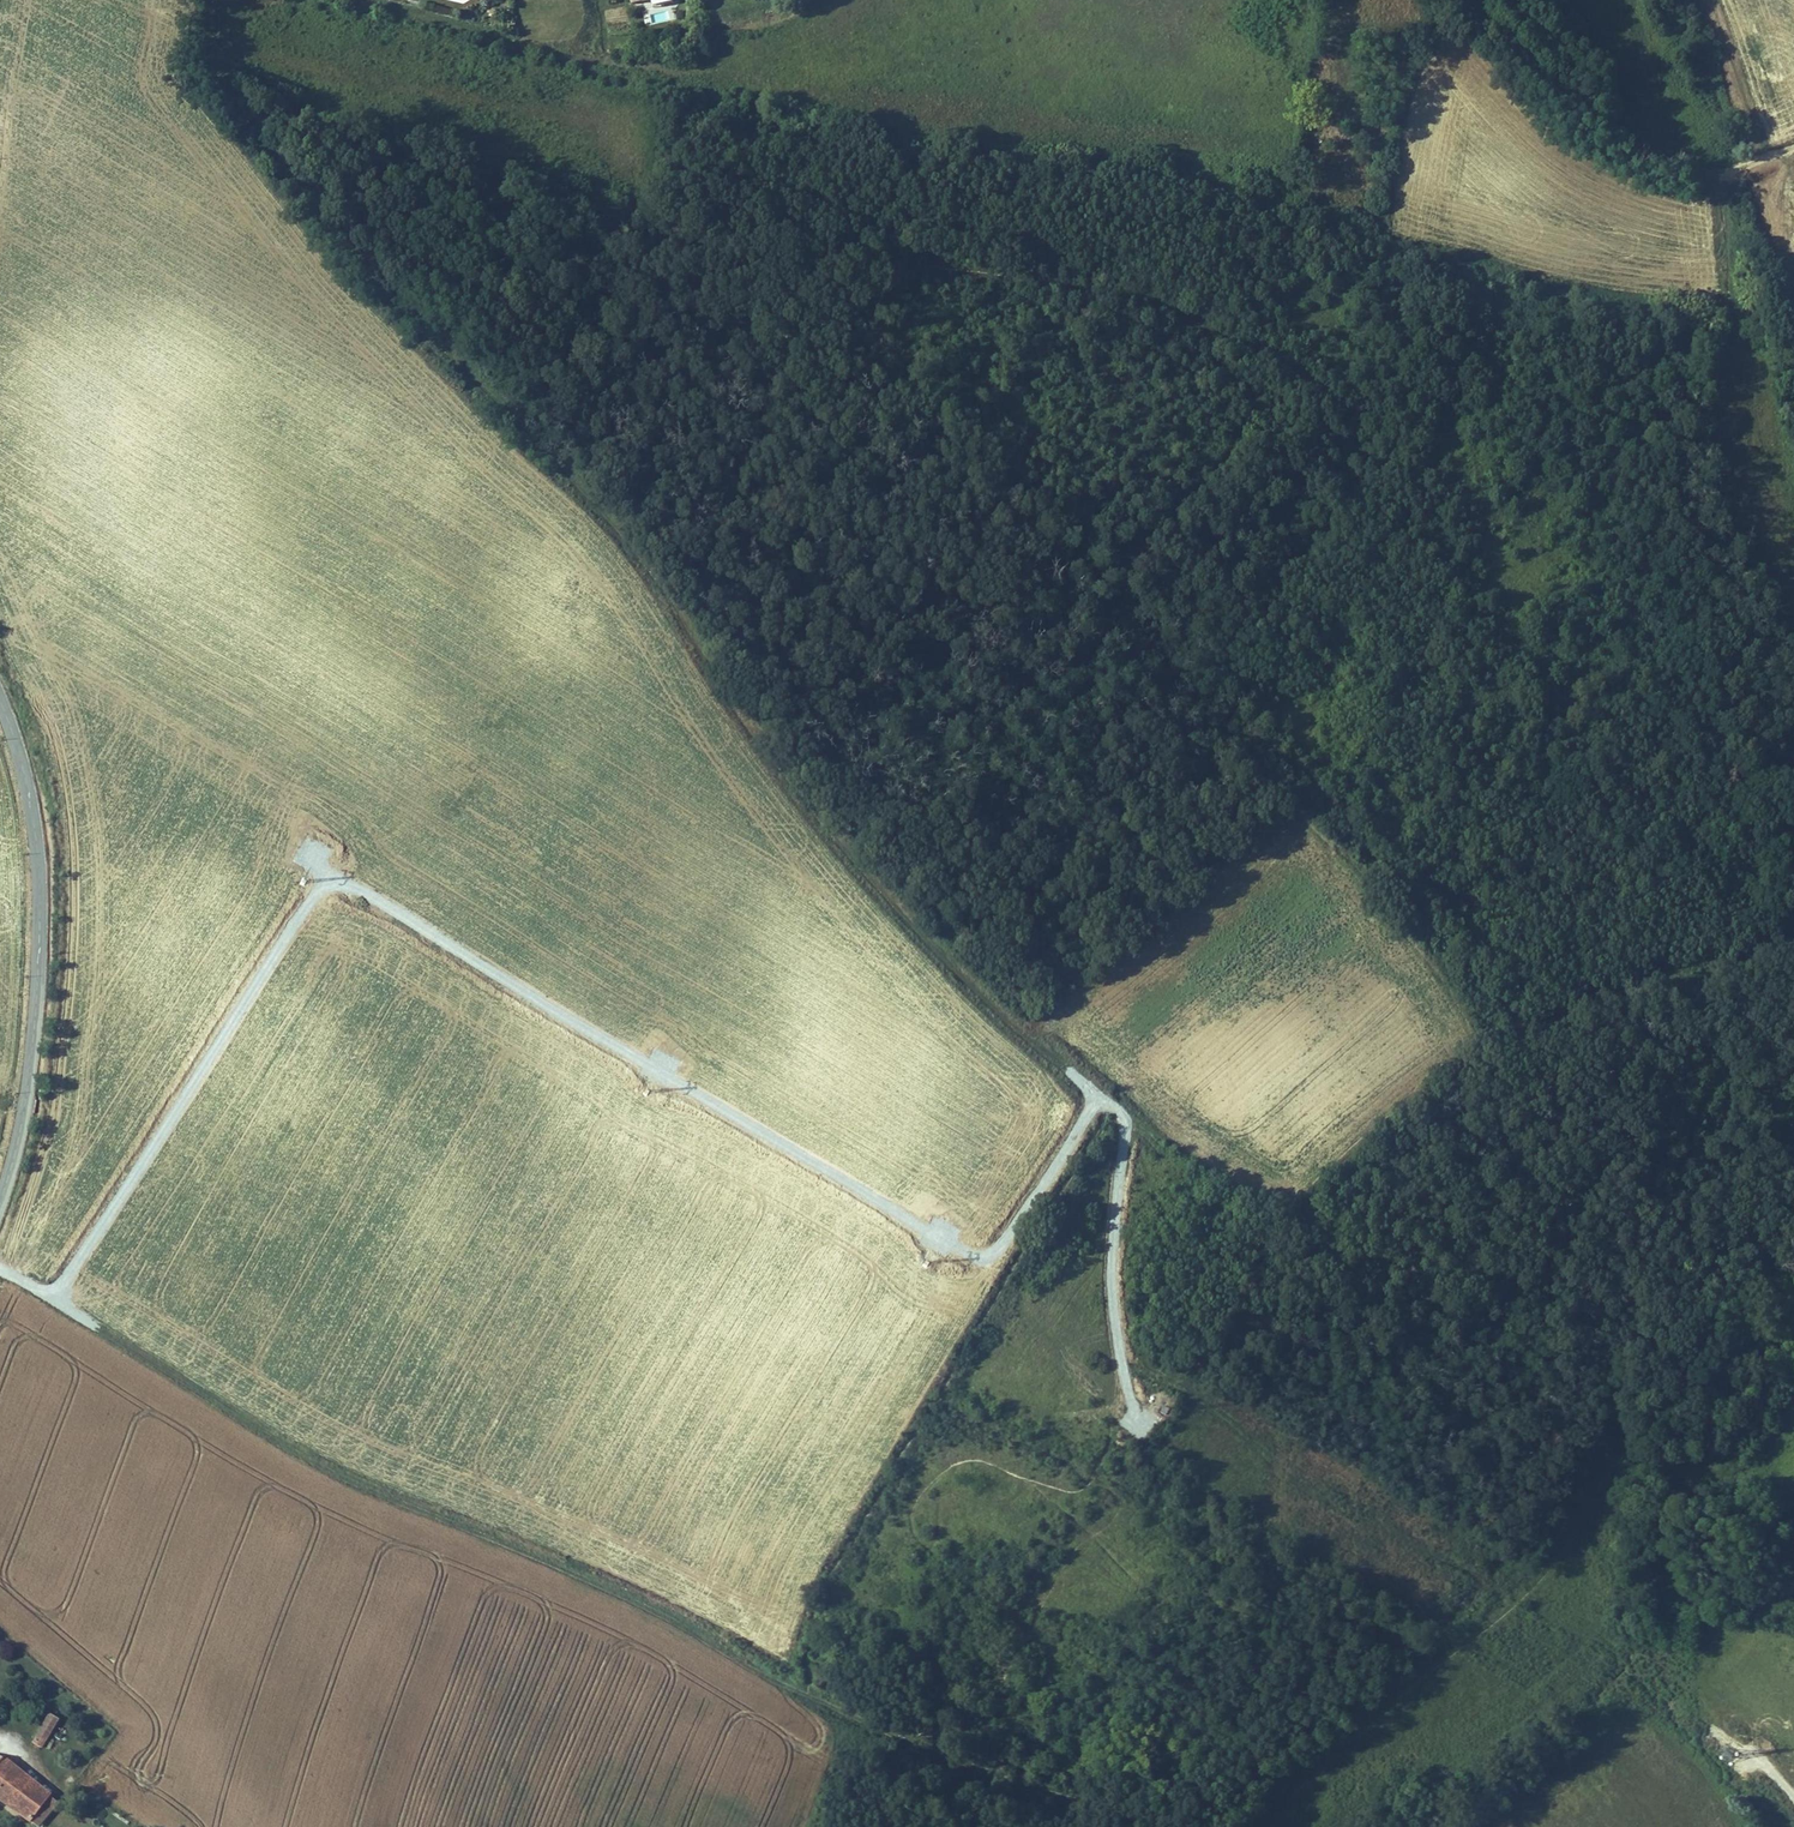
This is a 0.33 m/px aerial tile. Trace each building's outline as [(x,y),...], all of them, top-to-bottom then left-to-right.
[(671,0),(650,0),(651,8),(672,4),(671,0)] [(59,1719),(47,1711),(30,1741),(43,1748),(59,1719)] [(28,1819),(46,1795),(0,1759),(0,1797),(28,1819)]
